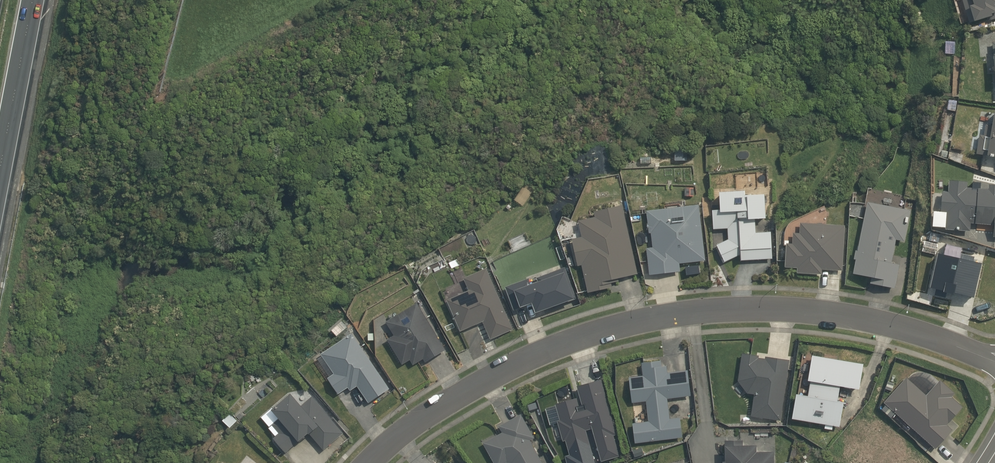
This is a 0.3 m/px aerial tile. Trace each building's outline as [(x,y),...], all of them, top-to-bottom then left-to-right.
[(971,28),(994,21),(994,0),(963,0),(971,28)] [(993,138),(980,136),(978,155),(994,157),(994,119),(993,138)] [(990,184),(990,191),(967,189),(968,181),(951,180),(950,192),(943,191),(940,216),(947,216),(946,232),(970,235),(971,224),(994,227),(994,185),(990,184)] [(768,220),(768,192),(722,193),(722,210),(713,210),(714,231),(728,230),(728,239),(715,247),(726,264),(742,254),(742,261),(774,260),(774,231),(758,231),(758,220),(768,220)] [(911,209),(869,201),(855,275),(871,278),(870,283),(894,288),(899,262),(894,261),(898,240),(905,242),(911,209)] [(700,203),(649,208),(653,248),(647,249),(649,276),(679,274),(678,265),(705,262),(700,203)] [(596,218),(578,223),(583,240),(571,243),(578,268),(582,267),(590,295),(612,289),(609,281),(641,272),(623,207),(595,215),(596,218)] [(803,223),(802,233),(795,233),(794,244),(787,244),(786,268),(800,269),(800,274),(820,276),(821,269),(843,270),(846,226),(803,223)] [(952,294),(973,299),(979,270),(978,270),(980,264),(972,263),(973,257),(959,254),(958,259),(936,254),(928,289),(934,290),(933,296),(944,299),(945,294),(952,295),(952,294)] [(534,314),(575,299),(564,268),(536,278),(537,282),(530,285),(528,279),(504,287),(513,311),(531,305),(534,314)] [(514,329),(488,269),(464,280),(468,290),(446,300),(461,335),(487,324),(493,338),(514,329)] [(411,362),(413,367),(426,360),(429,365),(446,355),(418,306),(388,323),(396,336),(387,341),(402,367),(411,362)] [(394,387),(353,330),(320,354),(334,374),(328,378),(341,395),(349,389),(352,393),(358,389),(369,405),(394,387)] [(784,423),(791,360),(742,354),(740,379),(739,380),(739,381),(739,382),(739,383),(740,384),(740,385),(740,386),(740,387),(741,387),(741,388),(741,389),(742,389),(742,390),(743,390),(743,391),(744,391),(744,392),(745,392),(745,393),(746,393),(746,394),(747,394),(748,394),(748,395),(749,395),(750,395),(751,395),(752,395),(752,396),(753,396),(754,396),(751,420),(784,423)] [(864,392),(867,365),(814,358),(809,397),(797,396),(794,421),(825,425),(824,430),(834,431),(834,426),(843,427),(844,425),(844,419),(846,404),(841,403),(843,390),(864,392)] [(644,379),(629,381),(632,406),(648,404),(650,420),(631,422),(633,445),(685,439),(683,420),(673,421),(671,402),(693,399),(690,372),(670,374),(668,362),(643,364),(644,379)] [(930,396),(910,378),(886,406),(936,450),(953,431),(948,427),(965,408),(952,397),(955,394),(942,382),(930,396)] [(616,433),(602,380),(573,389),(576,400),(553,407),(564,443),(565,442),(569,457),(592,450),(587,433),(590,432),(599,462),(619,456),(612,434),(616,433)] [(343,430),(314,397),(304,405),(296,395),(276,413),(282,420),(273,427),(279,434),(272,439),(285,454),(297,444),(300,447),(312,437),(325,451),(340,438),(338,435),(343,430)] [(523,414),(497,425),(502,436),(483,444),(492,462),(545,462),(523,414)] [(760,448),(744,448),(744,441),(725,441),(725,462),(775,462),(776,454),(760,454),(760,448)]
